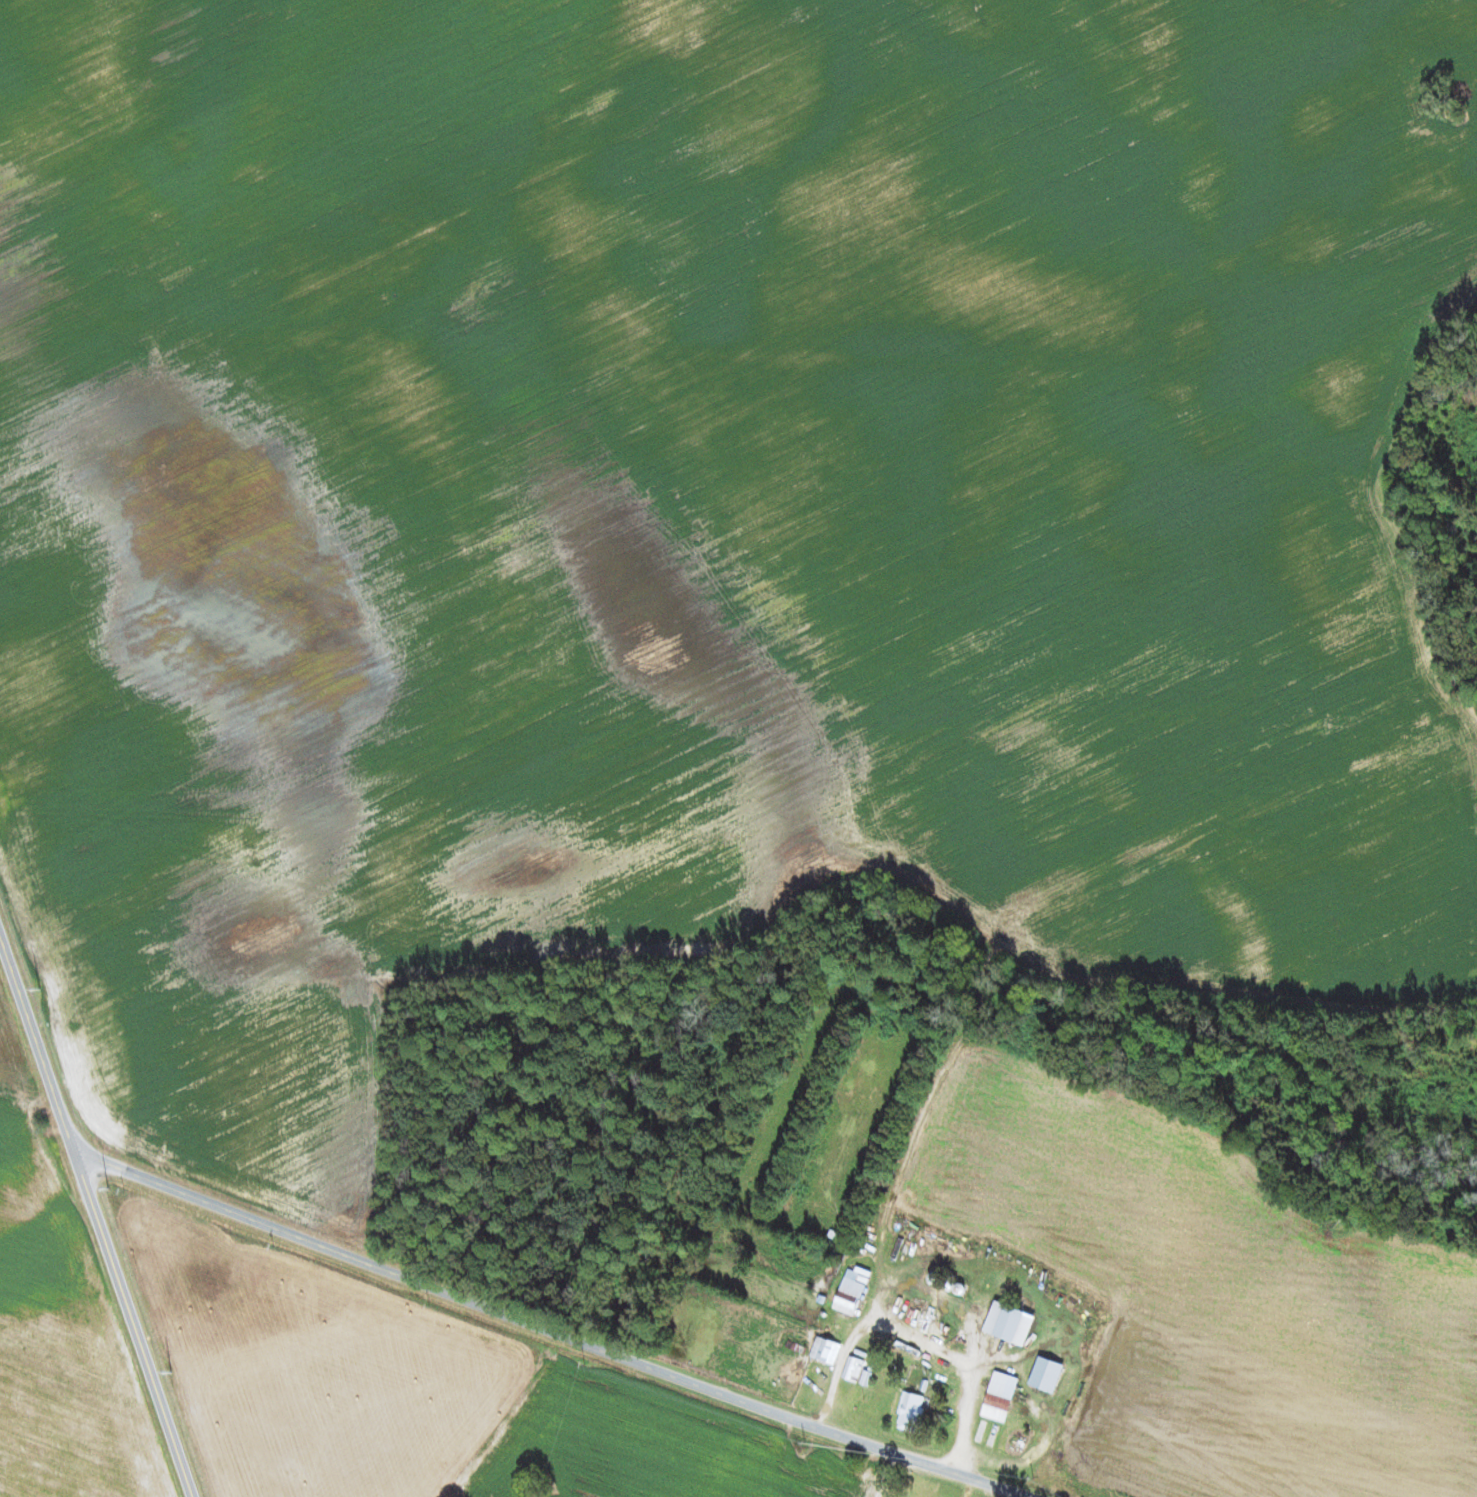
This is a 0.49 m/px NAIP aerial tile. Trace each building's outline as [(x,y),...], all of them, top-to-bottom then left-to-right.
[(833,1307),(854,1315),(865,1284),(844,1276),(833,1307)] [(1025,1346),(1036,1315),(994,1300),(983,1331),(1025,1346)] [(841,1344),(817,1336),(810,1356),(835,1364),(841,1344)] [(842,1378),(858,1381),(863,1359),(848,1356),(842,1378)] [(1029,1384),(1055,1392),(1064,1364),(1038,1356),(1029,1384)] [(1017,1376),(992,1371),(983,1416),(1007,1421),(1017,1376)] [(901,1412),(897,1427),(916,1433),(927,1397),(904,1390),(898,1412),(901,1412)]
